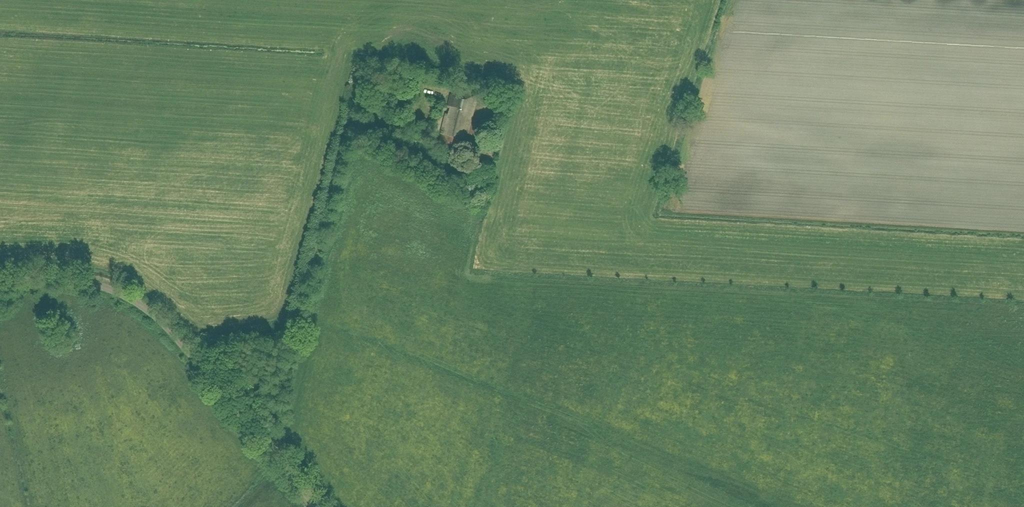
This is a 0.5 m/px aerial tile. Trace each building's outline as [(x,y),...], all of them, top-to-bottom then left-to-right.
[(451,94),(448,107),(449,108),(447,113),(446,113),(438,144),(459,149),(462,139),(466,140),(476,102),(474,101),(476,93),(454,87),(452,94),(451,94)] [(421,142),(430,143),(432,123),(423,122),(421,142)]
